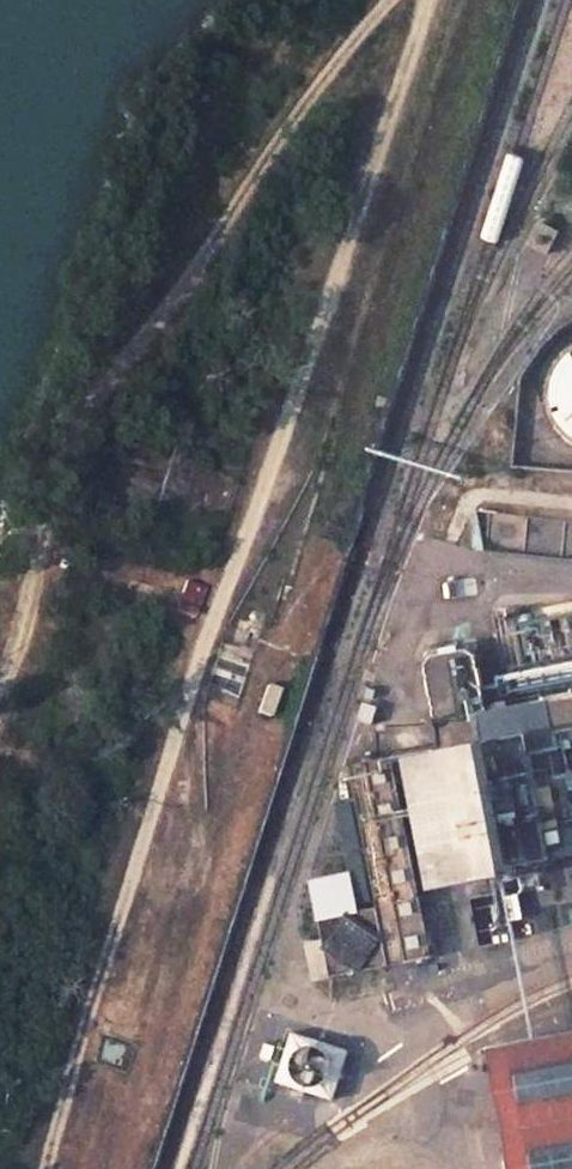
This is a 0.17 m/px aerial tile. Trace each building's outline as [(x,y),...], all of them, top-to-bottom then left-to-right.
[(571,472),(571,317),(566,321),(556,329),(530,353),(522,366),(516,382),(508,466),(571,472)] [(238,471),(170,452),(152,515),(220,534),(229,505),(238,471)] [(203,587),(184,581),(175,610),(194,616),(203,587)] [(494,621),(503,665),(571,650),(571,604),(494,621)] [(238,648),(221,642),(204,697),(235,707),(264,616),(249,611),(238,648)] [(487,699),(472,632),(426,641),(468,868),(571,846),(571,736),(569,724),(571,724),(571,683),(487,699)] [(280,689),(267,685),(258,712),(270,716),(280,689)] [(438,936),(399,737),(353,747),(380,884),(323,895),(334,955),(438,936)] [(356,779),(339,782),(355,870),(319,877),(322,891),(376,880),(356,779)] [(334,955),(327,921),(306,926),(310,960),(334,955)] [(520,1168),(571,1168),(571,1036),(499,1051),(520,1168)] [(128,1046),(104,1038),(97,1061),(121,1068),(128,1046)]
